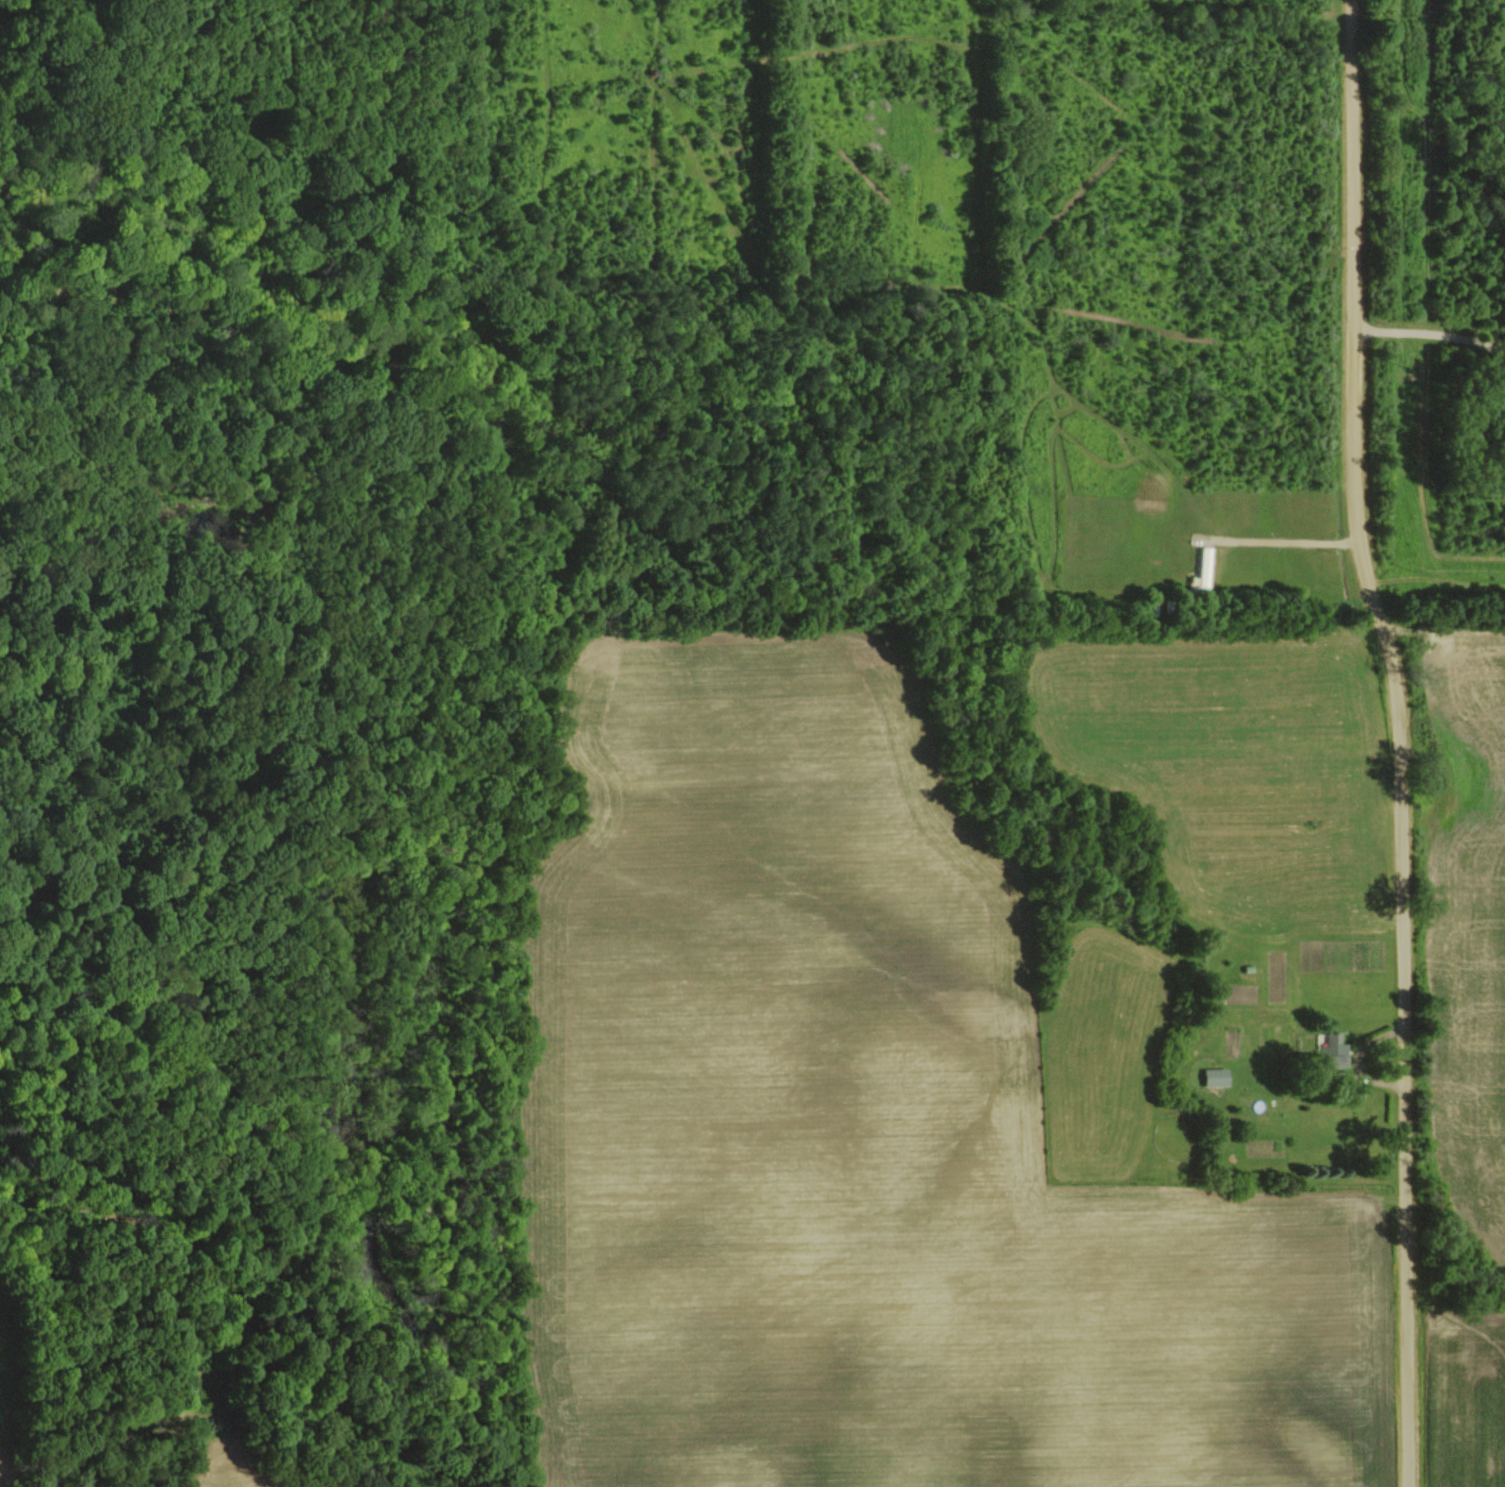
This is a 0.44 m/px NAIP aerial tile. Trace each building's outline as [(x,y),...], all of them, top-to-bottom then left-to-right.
[(1208,548),(1195,548),(1194,587),(1207,587),(1208,548)] [(1338,1032),(1323,1032),(1323,1045),(1317,1045),(1317,1067),(1345,1068),(1346,1043),(1338,1043),(1338,1032)] [(1230,1084),(1230,1068),(1206,1068),(1206,1085),(1230,1084)]
